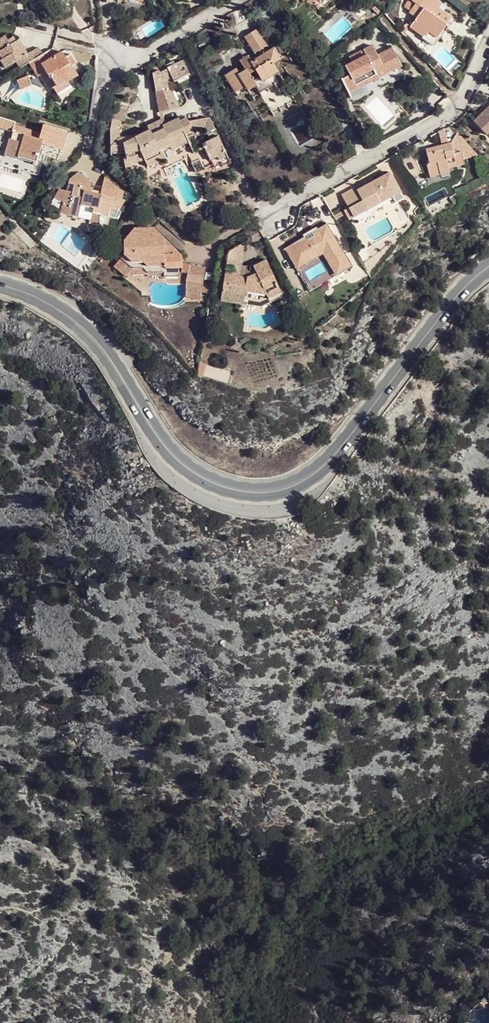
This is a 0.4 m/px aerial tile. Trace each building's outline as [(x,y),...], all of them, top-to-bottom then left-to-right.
[(385,11),(388,6),(381,0),(376,0),(375,1),(385,11)] [(410,26),(424,36),(427,31),(437,38),(452,18),(443,11),(437,7),(440,3),(435,0),(411,0),(416,4),(409,12),(416,17),(410,26)] [(446,7),(440,3),(437,7),(443,11),(446,7)] [(407,24),(400,30),(403,32),(410,26),(407,24)] [(255,86),(260,94),(275,84),(270,77),(278,72),(274,64),(280,60),(277,55),(281,52),(277,45),(265,52),(263,49),(267,46),(257,29),(245,37),(255,54),(259,51),(261,55),(253,60),(249,54),(240,59),(246,69),(239,74),(235,69),(225,75),(236,93),(245,87),(247,91),(255,86)] [(433,43),(437,38),(427,31),(424,36),(433,43)] [(65,57),(62,51),(55,55),(51,49),(42,54),(39,47),(28,54),(19,39),(16,41),(13,36),(8,40),(5,36),(0,39),(0,58),(1,60),(0,61),(0,66),(2,70),(16,61),(20,68),(28,62),(33,69),(41,64),(46,71),(49,76),(50,75),(56,85),(53,87),(57,94),(71,86),(68,81),(78,75),(72,65),(70,63),(69,64),(65,57)] [(385,70),(387,74),(402,66),(393,48),(378,55),(373,45),(349,57),(352,62),(345,66),(350,75),(341,79),(348,93),(357,89),(355,85),(385,70)] [(71,54),(65,57),(69,64),(70,63),(72,65),(76,62),(71,54)] [(159,70),(152,73),(159,112),(181,107),(171,88),(169,88),(168,81),(173,79),(174,82),(190,74),(183,60),(167,67),(168,68),(160,72),(159,70)] [(38,77),(46,71),(41,64),(33,69),(38,77)] [(366,84),(387,74),(385,70),(355,85),(357,89),(348,93),(350,98),(369,88),(366,84)] [(28,76),(17,80),(21,89),(32,85),(28,76)] [(288,91),(266,105),(272,114),(294,101),(288,91)] [(129,106),(115,103),(112,119),(112,120),(109,131),(110,153),(124,153),(125,157),(122,157),(125,168),(132,167),(131,163),(144,160),(148,167),(166,158),(163,151),(170,147),(172,150),(188,143),(193,153),(204,148),(210,161),(217,157),(219,161),(228,156),(209,118),(188,121),(187,118),(180,121),(179,117),(163,125),(160,119),(147,125),(149,130),(135,137),(120,137),(120,126),(121,121),(125,122),(129,106)] [(473,121),(486,135),(488,138),(488,107),(473,121)] [(27,129),(15,125),(16,122),(0,117),(0,142),(2,142),(0,147),(0,163),(2,164),(4,155),(18,160),(19,158),(36,163),(39,164),(43,150),(59,155),(66,132),(43,125),(41,133),(37,132),(35,138),(25,135),(27,129)] [(37,132),(27,129),(25,135),(35,138),(37,132)] [(435,150),(434,147),(426,149),(429,163),(426,164),(429,177),(440,174),(439,170),(449,168),(464,164),(461,152),(453,153),(450,143),(442,145),(443,149),(435,150)] [(42,165),(39,164),(36,163),(33,174),(39,175),(42,165)] [(74,183),(90,187),(91,182),(78,172),(69,180),(68,183),(74,184),(74,183)] [(357,190),(355,187),(341,195),(348,207),(344,210),(349,219),(357,214),(367,209),(365,207),(378,199),(380,202),(392,195),(390,190),(397,186),(389,172),(374,181),(357,190)] [(104,176),(101,194),(117,198),(119,188),(104,176)] [(374,181),(372,177),(355,187),(357,190),(374,181)] [(93,188),(90,187),(74,183),(74,184),(72,192),(58,189),(53,199),(63,201),(60,215),(69,217),(77,218),(79,211),(92,213),(90,222),(107,226),(110,216),(109,216),(110,207),(119,209),(125,199),(117,198),(101,194),(92,192),(93,188)] [(357,214),(349,219),(350,222),(352,226),(371,215),(375,213),(377,211),(379,209),(382,206),(402,195),(397,186),(390,190),(392,195),(380,202),(378,199),(365,207),(367,209),(357,214)] [(349,219),(344,210),(334,215),(341,228),(350,222),(349,219)] [(307,240),(305,236),(285,248),(292,261),(297,258),(299,261),(314,252),(315,255),(326,249),(335,264),(339,262),(344,271),(352,266),(327,223),(318,229),(312,232),(314,236),(307,240)] [(304,234),(305,236),(312,232),(318,229),(317,227),(304,234)] [(164,254),(164,238),(153,228),(135,228),(123,240),(123,248),(123,254),(123,255),(121,258),(131,267),(132,268),(133,268),(134,268),(135,268),(143,268),(147,272),(164,273),(164,276),(177,277),(182,271),(182,262),(182,261),(173,253),(171,254),(164,254)] [(182,255),(164,238),(164,254),(171,254),(173,253),(182,261),(182,255)] [(240,266),(242,264),(246,242),(228,252),(226,264),(233,265),(240,266)] [(335,276),(344,271),(339,262),(335,264),(326,249),(315,255),(314,252),(299,261),(297,258),(292,261),(297,270),(323,255),(335,276)] [(147,275),(164,276),(164,273),(147,272),(143,268),(135,268),(134,268),(133,268),(132,268),(131,267),(121,258),(114,267),(125,277),(127,275),(147,275)] [(248,277),(225,274),(223,289),(233,290),(233,293),(245,295),(246,290),(266,294),(268,298),(281,292),(266,260),(254,266),(253,267),(253,268),(256,274),(248,277)] [(206,266),(182,262),(182,271),(188,272),(204,275),(206,266)] [(225,270),(225,274),(248,277),(256,274),(253,268),(248,271),(246,267),(252,265),(253,267),(254,266),(252,262),(246,265),(242,264),(240,266),(233,265),(233,271),(225,270)] [(204,275),(188,272),(187,280),(203,283),(204,275)] [(201,291),(203,283),(187,280),(185,288),(201,291)] [(201,291),(211,293),(213,284),(203,283),(201,291)] [(244,304),(245,295),(233,293),(233,290),(223,289),(221,300),(244,304)]
